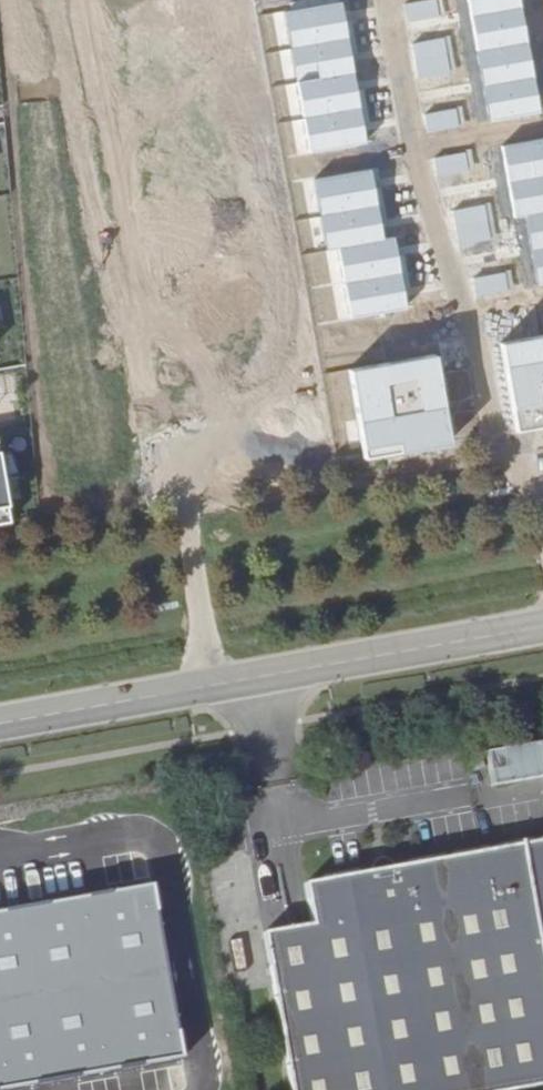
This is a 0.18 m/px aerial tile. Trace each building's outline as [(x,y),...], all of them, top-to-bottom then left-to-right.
[(404,4),(408,23),(437,18),(433,0),(421,0),(404,4)] [(485,122),(541,113),(523,0),(462,0),(485,122)] [(344,1),(282,11),(306,155),(366,143),(344,1)] [(443,36),(411,42),(416,77),(448,73),(443,36)] [(453,107),(424,115),(426,130),(457,123),(453,107)] [(501,143),(512,217),(525,215),(533,283),(542,281),(542,137),(501,143)] [(467,148),(433,156),(437,178),(470,172),(467,148)] [(371,164),(312,179),(323,251),(339,249),(352,312),(406,306),(401,289),(413,286),(406,250),(385,252),(371,164)] [(484,203),(450,210),(456,240),(488,237),(484,203)] [(497,342),(513,431),(542,426),(542,334),(497,342)] [(0,355),(0,394),(20,388),(9,352),(0,355)] [(436,352),(347,366),(365,459),(448,443),(436,352)] [(542,781),(542,747),(492,758),(499,790),(542,781)] [(305,882),(313,924),(265,932),(292,1089),(518,1089),(542,1086),(542,839),(305,882)] [(0,913),(0,1087),(178,1056),(149,888),(0,913)]
